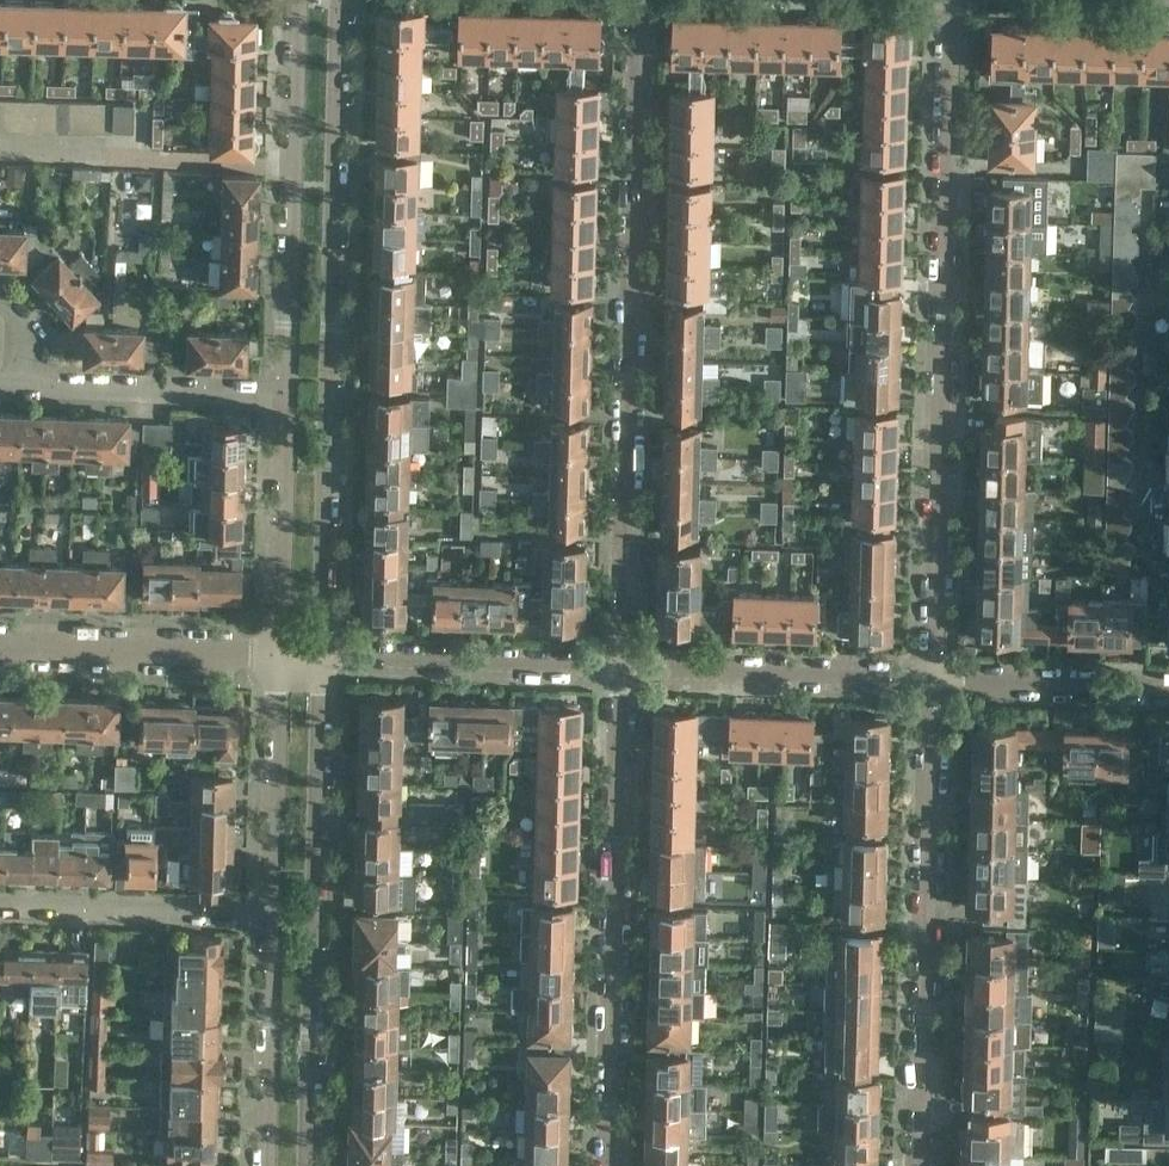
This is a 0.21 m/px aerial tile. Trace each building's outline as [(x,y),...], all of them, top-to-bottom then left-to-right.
[(181,50),(183,9),(183,8),(180,8),(180,5),(180,4),(179,3),(177,1),(175,1),(174,0),(172,0),(171,1),(170,1),(168,2),(167,4),(166,5),(166,7),(152,7),(151,49),(181,50)] [(32,46),(34,4),(23,4),(23,1),(6,1),(6,3),(4,3),(3,45),(32,46)] [(62,47),(63,5),(53,4),(53,2),(36,2),(35,4),(34,4),(32,46),(62,47)] [(92,48),(93,5),(83,5),(83,3),(65,2),(65,5),(63,5),(62,47),(92,48)] [(121,49),(123,6),(112,6),(112,3),(95,3),(95,5),(93,5),(92,48),(121,49)] [(151,49),(152,7),(142,7),(142,4),(125,4),(125,6),(123,6),(121,49),(151,49)] [(210,18),(210,33),(194,33),(195,11),(197,11),(197,10),(183,9),(181,50),(193,51),(193,47),(212,48),(212,47),(252,48),(253,39),(256,39),(256,38),(255,38),(256,23),(256,22),(253,22),(253,20),(235,19),(234,19),(234,16),(234,15),(233,14),(232,13),(230,12),(229,11),(226,11),(225,11),(223,12),(221,14),(220,15),(220,16),(220,18),(219,18),(219,19),(210,18)] [(380,38),(382,39),(382,38),(422,39),(421,42),(449,43),(449,32),(450,32),(450,29),(424,28),(424,14),(428,14),(428,12),(416,12),(415,11),(413,10),(411,9),(409,9),(407,9),(405,9),(404,10),(401,10),(401,11),(381,11),(381,16),(378,20),(377,30),(380,34),(380,38)] [(490,58),(491,14),(481,14),(478,10),(471,10),(467,13),(463,13),(463,15),(450,15),(450,16),(451,16),(450,29),(450,32),(449,32),(449,43),(449,66),(457,66),(462,66),(462,57),(490,58)] [(517,58),(518,15),(509,14),(505,11),(498,11),(494,14),(491,14),(490,58),(517,58)] [(544,59),(545,15),(536,15),(532,12),(525,12),(522,15),(518,15),(517,58),(544,59)] [(571,60),(572,16),(563,16),(560,13),(552,12),(549,15),(545,15),(544,59),(570,60),(571,60)] [(576,16),(572,16),(571,60),(570,60),(570,72),(567,75),(567,80),(583,81),(584,59),(598,60),(598,63),(599,63),(600,51),(601,50),(603,50),(603,49),(604,48),(604,47),(605,45),(604,44),(604,43),(604,42),(603,40),(601,39),(601,37),(600,37),(600,17),(594,17),(591,13),(580,13),(576,16)] [(704,62),(705,20),(700,19),(697,16),(690,16),(686,19),(676,19),(676,39),(675,39),(674,41),(673,42),(672,43),(671,44),(671,45),(671,46),(671,47),(671,48),(671,50),(672,51),(674,53),(675,53),(675,65),(677,65),(677,62),(690,62),(690,84),(706,85),(706,80),(703,77),(703,62),(704,62)] [(730,63),(731,20),(728,20),(724,17),(717,17),(714,20),(705,20),(704,62),(730,63)] [(757,64),(759,21),(755,21),(752,18),(744,17),(741,21),(731,20),(730,63),(757,64)] [(785,65),(786,22),(782,22),(779,18),(772,18),(768,21),(759,21),(757,64),(785,65)] [(812,66),(814,23),(810,22),(806,19),(799,19),(795,22),(786,22),(785,65),(812,66)] [(822,23),(814,23),(812,66),(840,67),(840,60),(841,54),(841,40),(841,23),(837,23),(833,20),(826,20),(822,23)] [(866,41),(841,40),(841,54),(852,54),(868,55),(907,56),(909,56),(909,51),(912,47),(913,37),(910,33),(910,27),(890,26),(890,25),(888,25),(887,23),(885,22),(883,21),(881,21),(880,21),(879,22),(877,23),(876,24),(875,25),(875,26),(863,26),(863,27),(867,27),(866,41)] [(1026,72),(1027,31),(1027,30),(1024,30),(1024,31),(1021,31),(1021,30),(1019,28),(1018,27),(1017,26),(1015,25),(1012,24),(1010,24),(1008,25),(1006,26),(1004,27),(1003,28),(1002,29),(1001,30),(996,30),(995,47),(992,50),(992,63),(995,66),(995,73),(1012,73),(1012,100),(1025,101),(1025,90),(1026,72)] [(1056,73),(1057,32),(1054,32),(1054,29),(1036,29),(1036,31),(1027,31),(1026,72),(1056,73)] [(1086,74),(1087,32),(1083,32),(1083,30),(1066,29),(1066,32),(1057,32),(1056,73),(1086,74)] [(1115,75),(1116,33),(1113,33),(1113,31),(1096,30),(1096,33),(1087,32),(1086,74),(1115,75)] [(1144,75),(1145,34),(1143,34),(1143,31),(1125,31),(1125,33),(1116,33),(1115,75),(1144,75)] [(1155,32),(1155,34),(1145,34),(1144,75),(1168,76),(1168,32),(1155,32)] [(421,50),(421,42),(422,39),(382,38),(382,39),(382,48),(380,51),(380,57),(382,60),(382,64),(421,65),(421,50)] [(252,58),(252,48),(212,47),(212,48),(211,73),(252,74),(252,70),(254,68),(254,61),(252,58)] [(907,65),(907,56),(868,55),(867,80),(906,81),(906,78),(909,75),(909,68),(907,65)] [(420,91),(421,65),(382,64),(382,74),(379,77),(379,84),(381,86),(381,90),(420,91)] [(457,66),(449,66),(442,65),(442,76),(456,77),(457,66)] [(251,84),(252,74),(211,73),(210,99),(251,100),(251,97),(254,94),(254,87),(251,84)] [(583,89),(583,81),(567,80),(567,89),(583,89)] [(906,91),(906,81),(867,80),(867,106),(905,107),(906,104),(908,101),(908,94),(906,91)] [(0,94),(15,94),(15,84),(0,84),(0,94)] [(705,93),(706,85),(690,84),(690,92),(705,93)] [(45,85),(45,96),(60,96),(60,85),(45,85)] [(74,86),(60,85),(60,96),(74,97),(74,86)] [(105,87),(104,97),(119,97),(119,87),(105,87)] [(134,88),(119,87),(119,97),(134,98),(134,88)] [(149,99),(154,91),(151,88),(138,88),(138,98),(149,99)] [(598,90),(583,89),(567,89),(567,90),(558,89),(558,115),(598,117),(598,106),(600,103),(601,97),(598,94),(598,90)] [(1036,89),(1025,90),(1025,101),(1035,101),(1036,89)] [(419,117),(420,91),(381,90),(381,100),(378,103),(378,110),(381,113),(380,116),(419,117)] [(705,93),(690,92),(674,92),(674,96),(672,98),(672,105),(674,108),(674,118),(711,119),(711,94),(705,94),(705,93)] [(163,113),(163,99),(163,98),(159,95),(152,100),(151,113),(163,113)] [(251,110),(251,100),(210,99),(209,125),(250,127),(250,123),(253,120),(253,113),(251,110)] [(488,113),(488,99),(477,99),(476,108),(481,113),(488,113)] [(498,99),(488,99),(488,113),(498,113),(498,99)] [(504,99),(503,113),(511,113),(515,109),(516,100),(504,99)] [(10,100),(0,100),(0,131),(10,131),(10,100)] [(24,131),(25,100),(10,100),(10,131),(24,131)] [(38,132),(40,101),(25,100),(24,131),(38,132)] [(1025,101),(1012,100),(994,100),(994,103),(992,102),(991,120),(994,120),(993,130),(1034,131),(1035,101),(1025,101)] [(52,132),(53,101),(40,101),(38,132),(52,132)] [(67,133),(68,102),(53,101),(52,132),(67,133)] [(81,121),(82,102),(68,102),(67,133),(81,133),(81,121)] [(96,133),(97,102),(82,102),(81,121),(81,133),(96,133)] [(111,130),(111,103),(97,102),(96,133),(111,134),(111,130)] [(133,103),(111,103),(111,130),(133,131),(133,129),(131,129),(132,105),(133,105),(133,103)] [(840,116),(840,105),(830,105),(824,112),(827,116),(840,116)] [(905,117),(905,107),(867,106),(866,132),(905,133),(905,130),(907,127),(907,120),(905,117)] [(520,112),(520,118),(533,119),(533,107),(525,107),(520,112)] [(768,120),(768,107),(758,107),(758,120),(768,120)] [(778,120),(778,107),(768,107),(768,120),(778,120)] [(797,122),(797,108),(787,108),(786,121),(797,122)] [(797,122),(807,122),(808,109),(797,108),(797,122)] [(749,124),(749,114),(736,114),(736,124),(749,124)] [(1086,114),(1086,129),(1096,129),(1096,114),(1086,114)] [(598,120),(598,117),(558,115),(557,142),(597,143),(597,132),(600,129),(600,123),(598,120)] [(419,144),(419,117),(380,116),(380,127),(378,129),(378,136),(380,139),(380,143),(419,144)] [(162,118),(152,117),(151,132),(162,132),(162,118)] [(710,146),(711,119),(674,118),(674,122),(671,125),(671,131),(673,134),(673,145),(710,146)] [(1071,118),(1070,137),(1080,137),(1081,127),(1071,118)] [(471,119),(471,129),(484,129),(484,119),(471,119)] [(250,136),(250,127),(209,125),(208,152),(250,153),(250,150),(252,150),(253,150),(254,149),(255,148),(256,147),(257,145),(257,144),(257,142),(257,141),(256,139),(255,138),(254,137),(252,136),(250,136)] [(807,136),(807,127),(793,126),(793,136),(807,136)] [(483,139),(484,129),(471,129),(470,139),(483,139)] [(1085,143),(1096,143),(1096,129),(1086,129),(1085,143)] [(491,130),(490,140),(504,140),(504,130),(491,130)] [(1033,162),(1034,134),(1034,131),(993,130),(993,140),(991,140),(990,158),(993,158),(992,161),(1033,162)] [(162,146),(162,132),(151,132),(151,146),(162,146)] [(904,143),(905,133),(866,132),(865,159),(904,160),(904,156),(906,153),(907,146),(904,143)] [(807,146),(807,136),(793,136),(793,146),(807,146)] [(1070,153),(1080,153),(1080,137),(1070,137),(1070,153)] [(1142,148),(1142,138),(1127,138),(1126,148),(1142,148)] [(1156,139),(1142,138),(1142,148),(1156,148),(1156,139)] [(504,150),(504,140),(490,140),(490,149),(504,150)] [(597,146),(597,143),(557,142),(557,168),(596,170),(596,158),(599,156),(599,149),(597,146)] [(709,173),(710,146),(673,145),(673,148),(670,151),(670,158),(673,160),(672,172),(709,173)] [(773,147),(772,157),(786,157),(786,147),(773,147)] [(379,181),(379,184),(417,185),(417,183),(420,184),(420,170),(417,170),(418,149),(387,148),(387,157),(379,157),(379,168),(377,171),(376,178),(379,181)] [(1088,148),(1087,163),(1116,164),(1116,152),(1116,148),(1088,148)] [(1140,186),(1133,152),(1116,152),(1116,164),(1115,180),(1115,192),(1129,192),(1132,198),(1140,193),(1140,186)] [(1155,186),(1156,153),(1133,152),(1140,186),(1155,186)] [(772,166),(786,167),(786,157),(772,157),(772,166)] [(1115,180),(1116,164),(1087,163),(1087,179),(1102,180),(1115,180)] [(23,167),(7,166),(6,183),(22,184),(23,167)] [(86,178),(86,168),(72,168),(72,177),(86,178)] [(100,178),(100,169),(86,168),(86,178),(100,178)] [(865,173),(864,200),(903,201),(903,198),(905,195),(906,188),(903,185),(904,174),(865,173)] [(135,174),(134,189),(150,189),(150,175),(135,174)] [(482,186),(482,174),(471,174),(471,186),(482,186)] [(224,175),(222,203),(258,205),(258,200),(256,200),(257,176),(224,175)] [(41,176),(40,189),(59,190),(59,177),(41,176)] [(1003,190),(991,189),(991,195),(988,195),(988,209),(991,209),(991,220),(1029,221),(1048,221),(1049,178),(1004,176),(1003,190)] [(162,178),(161,201),(173,201),(173,178),(162,178)] [(1115,199),(1115,192),(1115,180),(1102,180),(1101,198),(1115,199)] [(557,183),(556,209),(595,210),(595,208),(598,205),(598,198),(595,195),(596,184),(557,183)] [(802,198),(802,184),(792,183),(791,197),(802,198)] [(416,211),(417,185),(379,184),(378,194),(376,197),(376,204),(378,207),(378,210),(416,211)] [(784,215),(784,202),(784,185),(774,184),(773,202),(773,215),(784,215)] [(481,214),(482,186),(471,186),(470,214),(481,214)] [(671,209),(671,212),(709,213),(710,213),(710,196),(711,187),(672,186),(672,197),(669,200),(669,206),(671,209)] [(1140,213),(1132,198),(1129,192),(1115,192),(1115,199),(1114,221),(1129,222),(1131,226),(1139,223),(1140,213)] [(488,194),(488,207),(500,207),(500,195),(488,194)] [(23,226),(35,226),(35,224),(37,198),(23,197),(22,226),(23,226)] [(791,197),(790,211),(801,212),(802,198),(791,197)] [(903,211),(903,201),(864,200),(863,226),(902,227),(902,224),(905,221),(905,214),(903,211)] [(172,217),(173,201),(161,201),(161,217),(172,217)] [(258,209),(258,205),(222,203),(221,231),(255,232),(256,209),(258,209)] [(488,207),(487,220),(499,221),(500,207),(488,207)] [(0,208),(0,263),(23,264),(23,263),(24,230),(23,230),(9,230),(9,212),(7,212),(7,208),(0,208)] [(595,221),(595,210),(556,209),(556,236),(594,237),(594,234),(597,231),(597,224),(595,221)] [(425,211),(416,211),(378,210),(378,220),(375,223),(375,230),(377,233),(377,237),(415,238),(424,238),(425,211)] [(709,240),(710,213),(709,213),(671,212),(671,223),(669,226),(668,232),(671,235),(671,239),(709,240)] [(783,228),(784,215),(773,215),(773,228),(783,228)] [(1048,221),(1029,221),(991,220),(990,224),(987,224),(987,239),(990,239),(990,250),(1029,251),(1047,251),(1048,221)] [(1138,243),(1131,226),(1129,222),(1114,221),(1113,251),(1128,252),(1130,257),(1138,252),(1138,243)] [(35,226),(23,226),(23,230),(24,230),(23,263),(34,275),(58,254),(58,253),(41,234),(42,225),(35,224),(35,226)] [(902,238),(902,227),(863,226),(862,253),(901,254),(902,250),(904,247),(904,240),(902,238)] [(481,239),(481,227),(470,227),(470,238),(481,239)] [(254,255),(255,232),(221,231),(220,258),(256,260),(256,255),(254,255)] [(138,252),(137,261),(148,262),(149,233),(139,232),(138,252)] [(505,234),(488,234),(487,247),(487,246),(486,260),(498,261),(498,247),(504,247),(505,234)] [(594,247),(594,237),(556,236),(555,262),(594,263),(594,260),(596,257),(596,250),(594,247)] [(790,236),(790,249),(801,250),(801,236),(790,236)] [(414,264),(415,238),(377,237),(377,247),(374,249),(374,256),(377,259),(376,263),(382,263),(412,264),(414,264)] [(480,254),(481,239),(470,238),(470,253),(480,254)] [(707,266),(709,240),(671,239),(670,249),(668,252),(668,259),(670,262),(670,265),(707,266)] [(1101,239),(1100,253),(1111,253),(1111,239),(1101,239)] [(173,245),(159,244),(158,244),(158,257),(173,257),(173,245)] [(800,262),(801,250),(790,249),(789,262),(800,262)] [(1028,281),(1029,251),(990,250),(990,254),(987,254),(986,269),(989,269),(989,280),(1028,281)] [(1138,273),(1130,257),(1128,252),(1113,251),(1112,295),(1134,295),(1129,286),(1138,282),(1138,273)] [(901,264),(901,254),(862,253),(861,278),(863,278),(863,279),(896,280),(901,280),(901,276),(903,273),(903,266),(901,264)] [(1099,268),(1110,268),(1111,253),(1100,253),(1099,268)] [(52,297),(90,264),(81,255),(69,266),(58,254),(34,275),(33,276),(52,297)] [(772,255),(772,268),(783,268),(783,255),(772,255)] [(172,271),(173,257),(158,257),(157,270),(172,271)] [(256,264),(256,260),(220,258),(219,288),(253,289),(254,264),(256,264)] [(469,273),(479,273),(480,258),(470,258),(469,273)] [(497,274),(498,261),(486,260),(486,273),(497,274)] [(593,273),(594,263),(555,262),(554,289),(593,290),(593,286),(595,283),(596,276),(593,273)] [(411,276),(412,264),(382,263),(381,275),(411,276)] [(96,296),(85,284),(98,273),(90,264),(52,297),(71,318),(96,296)] [(721,267),(707,266),(670,265),(670,275),(667,278),(667,285),(669,288),(669,292),(702,293),(702,301),(726,301),(727,292),(720,291),(721,267)] [(772,282),(782,282),(783,268),(772,268),(772,282)] [(124,288),(124,274),(115,273),(114,288),(124,288)] [(429,277),(411,276),(381,275),(376,275),(376,279),(374,282),(373,288),(376,291),(375,301),(414,302),(428,303),(429,277)] [(848,279),(848,319),(900,321),(900,310),(902,307),(903,300),(900,297),(900,293),(895,293),(896,280),(863,279),(848,279)] [(1027,310),(1028,281),(989,280),(989,284),(986,284),(985,299),(988,299),(988,309),(1027,310)] [(123,303),(124,288),(114,288),(113,302),(123,303)] [(479,304),(479,292),(468,292),(468,304),(479,304)] [(506,293),(479,292),(479,304),(478,328),(501,328),(501,319),(495,318),(495,309),(505,309),(506,293)] [(216,308),(217,293),(205,293),(205,308),(216,308)] [(229,294),(217,293),(216,308),(228,309),(229,294)] [(1128,307),(1134,295),(1112,295),(1110,341),(1124,342),(1127,336),(1129,320),(1137,311),(1128,307)] [(1108,313),(1109,300),(1087,299),(1086,313),(1108,313)] [(413,329),(414,302),(375,301),(375,305),(373,308),(373,315),(375,318),(375,328),(413,329)] [(726,311),(726,301),(702,301),(702,308),(669,307),(668,333),(721,335),(721,323),(704,323),(704,310),(726,311)] [(799,303),(788,302),(788,317),(799,317),(799,303)] [(592,304),(556,303),(555,318),(540,318),(539,329),(592,330),(592,304)] [(478,328),(479,304),(468,304),(467,318),(470,318),(470,333),(478,333),(478,328)] [(1026,340),(1027,310),(988,309),(988,314),(985,314),(985,328),(988,328),(987,339),(1026,340)] [(1108,329),(1108,313),(1086,313),(1085,329),(1108,329)] [(799,330),(799,317),(788,317),(787,330),(799,330)] [(900,323),(900,321),(848,319),(847,346),(851,346),(899,347),(899,336),(902,333),(902,326),(900,323)] [(781,336),(782,327),(766,326),(765,336),(781,336)] [(112,362),(113,329),(84,328),(83,361),(112,362)] [(412,355),(413,329),(375,328),(375,331),(372,334),(372,341),(374,344),(374,354),(412,355)] [(501,339),(501,328),(478,328),(478,333),(484,333),(484,338),(501,339)] [(134,330),(113,329),(112,362),(158,364),(159,341),(141,340),(141,330),(134,330)] [(591,357),(592,330),(539,329),(538,340),(554,341),(554,356),(591,357)] [(215,366),(216,333),(188,332),(187,354),(169,353),(169,364),(215,366)] [(245,334),(235,333),(216,333),(215,366),(244,367),(245,334)] [(720,346),(721,335),(668,333),(667,360),(703,361),(703,346),(720,346)] [(781,347),(781,336),(765,336),(765,347),(781,347)] [(1136,341),(1127,336),(1124,342),(1110,341),(1110,371),(1124,371),(1127,366),(1136,349),(1136,341)] [(1025,369),(1026,340),(987,339),(987,343),(984,343),(984,358),(987,358),(987,369),(1025,370),(1025,369)] [(467,344),(466,357),(477,357),(478,344),(467,344)] [(899,349),(899,347),(851,346),(850,372),(898,373),(899,362),(901,359),(901,352),(899,349)] [(414,385),(422,385),(423,356),(412,356),(412,355),(374,354),(374,357),(371,360),(371,367),(374,370),(373,381),(375,381),(414,382),(414,385)] [(590,384),(591,357),(554,356),(554,370),(538,370),(537,382),(590,384)] [(798,357),(786,356),(786,369),(797,369),(798,357)] [(476,390),(477,357),(466,357),(466,377),(447,376),(447,389),(476,390)] [(1107,372),(1107,359),(1097,358),(1097,372),(1107,372)] [(703,375),(703,361),(667,360),(667,387),(719,388),(720,376),(703,375)] [(779,364),(765,364),(765,373),(779,374),(779,364)] [(1135,370),(1127,366),(1124,371),(1110,371),(1109,400),(1123,401),(1126,396),(1135,378),(1135,370)] [(482,380),(499,380),(499,370),(483,369),(482,380)] [(797,382),(797,369),(786,369),(786,381),(797,382)] [(1043,370),(1025,369),(1025,370),(987,369),(986,373),(983,373),(983,388),(986,388),(986,399),(1024,400),(1042,400),(1043,370)] [(898,373),(850,372),(847,372),(846,398),(896,399),(896,400),(898,400),(898,388),(900,385),(900,378),(898,375),(898,373)] [(1106,414),(1107,372),(1097,372),(1096,387),(1082,386),(1082,414),(1106,414)] [(781,390),(781,378),(765,378),(764,389),(781,390)] [(482,390),(485,390),(498,391),(499,380),(482,380),(482,390)] [(590,410),(590,384),(537,382),(537,392),(553,393),(553,409),(590,410)] [(719,399),(719,388),(667,387),(666,413),(702,414),(702,399),(719,399)] [(475,424),(476,390),(447,389),(446,406),(465,407),(465,424),(475,424)] [(780,399),(781,390),(764,389),(764,398),(780,399)] [(372,419),(372,421),(410,422),(411,396),(374,395),(375,395),(373,395),(372,406),(370,409),(370,416),(372,419)] [(1134,400),(1126,396),(1123,401),(1109,400),(1108,430),(1122,430),(1124,425),(1134,409),(1134,400)] [(858,412),(858,439),(896,440),(897,437),(899,434),(899,427),(897,424),(897,413),(895,413),(858,412)] [(19,414),(0,414),(0,468),(3,468),(3,450),(18,450),(19,414)] [(44,470),(46,415),(19,414),(18,450),(30,450),(30,470),(44,470)] [(72,452),(73,416),(46,415),(44,470),(56,471),(57,451),(72,452)] [(482,415),(482,432),(496,433),(496,415),(482,415)] [(98,472),(100,417),(73,416),(72,452),(83,452),(83,471),(98,472)] [(984,457),(1023,458),(1041,459),(1042,417),(1010,416),(1010,428),(985,427),(985,439),(982,439),(981,453),(984,453),(984,457)] [(127,418),(100,417),(98,472),(110,472),(111,454),(126,454),(127,418)] [(1092,418),(1092,438),(1106,438),(1107,422),(1104,419),(1092,418)] [(410,449),(410,422),(372,421),(372,432),(369,435),(369,442),(371,445),(371,448),(410,449)] [(795,423),(785,422),(784,437),(795,437),(795,423)] [(143,452),(153,452),(157,452),(158,425),(144,424),(143,451),(143,452)] [(203,442),(193,442),(193,453),(203,453),(241,454),(242,427),(240,427),(240,424),(229,424),(229,427),(204,426),(203,442)] [(475,440),(475,424),(465,424),(464,439),(475,440)] [(589,424),(553,424),(553,438),(535,438),(535,450),(588,451),(589,424)] [(171,442),(172,425),(158,425),(157,452),(160,452),(171,453),(171,442)] [(1133,430),(1124,425),(1122,430),(1108,430),(1108,460),(1121,460),(1124,454),(1134,438),(1133,430)] [(699,445),(699,429),(665,428),(665,454),(718,456),(718,446),(699,445)] [(481,437),(481,446),(497,446),(497,437),(481,437)] [(896,450),(896,440),(858,439),(857,465),(896,466),(896,463),(898,460),(898,453),(896,450)] [(193,453),(193,442),(171,442),(171,453),(183,453),(188,453),(193,453)] [(481,446),(480,458),(497,457),(497,446),(481,446)] [(1087,446),(1086,460),(1106,461),(1106,446),(1087,446)] [(409,475),(410,449),(371,448),(371,458),(369,461),(368,468),(371,471),(371,474),(409,475)] [(763,448),(762,459),(778,459),(779,449),(763,448)] [(784,448),(784,462),(795,462),(796,448),(784,448)] [(588,477),(588,451),(535,450),(535,460),(552,461),(552,477),(588,477)] [(159,478),(160,452),(157,452),(153,452),(143,452),(142,478),(159,478)] [(241,458),(241,454),(203,453),(193,453),(188,453),(187,479),(191,479),(241,480),(241,470),(243,467),(244,460),(241,458)] [(717,469),(718,456),(665,454),(664,481),(698,482),(713,483),(714,469),(717,469)] [(1133,460),(1124,454),(1121,460),(1108,460),(1107,489),(1120,490),(1123,485),(1133,469),(1133,460)] [(1022,488),(1023,458),(984,457),(984,468),(981,468),(980,483),(983,483),(983,487),(1022,488)] [(762,470),(778,470),(778,459),(762,459),(762,470)] [(784,462),(784,476),(795,476),(795,462),(784,462)] [(1103,493),(1104,463),(1084,463),(1082,492),(1103,493)] [(474,476),(474,464),(463,464),(463,476),(474,476)] [(895,477),(896,466),(857,465),(856,492),(895,493),(895,489),(898,486),(898,479),(895,477)] [(423,476),(409,475),(371,474),(370,484),(368,487),(368,494),(370,497),(370,501),(375,501),(375,500),(404,501),(404,498),(409,499),(409,487),(423,487),(423,476)] [(473,491),(474,476),(463,476),(462,492),(473,491)] [(587,504),(588,477),(552,477),(552,491),(534,490),(533,503),(587,504)] [(158,495),(159,478),(142,478),(142,494),(158,495)] [(240,491),(241,480),(191,479),(190,505),(240,507),(240,503),(243,500),(243,493),(240,491)] [(697,496),(698,482),(664,481),(663,507),(716,509),(716,498),(697,496)] [(1132,490),(1123,485),(1120,490),(1107,489),(1106,518),(1120,519),(1123,514),(1132,498),(1132,490)] [(761,486),(761,495),(777,496),(777,486),(761,486)] [(1034,489),(1022,488),(983,487),(983,498),(980,498),(980,513),(983,513),(983,517),(1033,519),(1034,489)] [(495,489),(481,488),(479,488),(479,499),(495,499),(495,489)] [(895,503),(895,493),(856,492),(856,517),(857,517),(857,519),(889,519),(894,519),(894,515),(897,512),(897,505),(895,503)] [(19,494),(19,504),(33,504),(33,495),(19,494)] [(43,495),(43,505),(57,505),(58,496),(43,495)] [(126,495),(125,513),(137,513),(137,496),(126,495)] [(83,496),(82,506),(97,506),(97,497),(83,496)] [(478,509),(482,509),(495,510),(495,499),(479,499),(478,509)] [(404,515),(404,514),(404,501),(375,500),(375,501),(375,513),(370,513),(369,517),(367,520),(367,526),(369,529),(369,539),(408,540),(409,515),(404,515)] [(777,512),(777,501),(761,500),(761,512),(777,512)] [(783,502),(783,516),(793,516),(793,502),(783,502)] [(586,530),(587,504),(533,503),(533,513),(551,513),(551,530),(586,530)] [(239,533),(240,507),(190,505),(189,531),(200,532),(219,533),(226,533),(226,536),(237,537),(237,533),(239,533)] [(715,521),(716,509),(663,507),(663,534),(696,535),(697,520),(715,521)] [(140,525),(154,525),(154,509),(140,508),(140,525)] [(1093,509),(1092,520),(1092,521),(1103,522),(1104,509),(1093,509)] [(33,511),(19,511),(18,521),(33,521),(33,511)] [(58,512),(44,512),(44,521),(58,522),(58,512)] [(462,512),(462,537),(473,537),(473,512),(462,512)] [(776,522),(777,512),(761,512),(761,521),(776,522)] [(96,514),(82,513),(82,523),(96,523),(96,514)] [(1131,519),(1123,514),(1120,519),(1106,518),(1105,547),(1119,548),(1124,539),(1131,528),(1131,519)] [(793,529),(793,516),(783,516),(782,528),(793,529)] [(1032,549),(1033,519),(983,517),(982,528),(979,528),(979,543),(982,543),(982,547),(1020,548),(1032,549)] [(894,532),(889,532),(889,519),(857,519),(843,518),(843,535),(856,535),(855,558),(893,559),(894,549),(896,546),(896,539),(894,536),(894,532)] [(1103,531),(1103,522),(1092,521),(1091,531),(1103,531)] [(170,540),(171,529),(157,529),(157,539),(170,540)] [(198,545),(199,532),(190,532),(189,546),(196,546),(196,545),(198,545)] [(219,533),(200,532),(199,532),(198,545),(196,545),(196,546),(196,547),(210,547),(210,562),(198,562),(196,595),(222,596),(222,599),(235,599),(235,597),(237,597),(238,593),(240,593),(241,555),(218,553),(219,533)] [(407,567),(408,540),(369,539),(369,543),(366,546),(366,552),(368,555),(368,566),(407,567)] [(492,554),(493,540),(481,539),(480,554),(492,554)] [(1137,546),(1124,539),(1119,548),(1105,547),(1105,561),(1104,570),(1104,571),(1113,573),(1130,573),(1130,557),(1137,546)] [(502,540),(493,540),(492,554),(501,554),(502,540)] [(464,544),(451,543),(450,553),(464,554),(464,544)] [(16,563),(1,562),(2,545),(0,545),(0,596),(14,597),(16,563)] [(547,546),(547,555),(546,572),(585,573),(585,563),(588,560),(588,554),(586,551),(586,547),(547,546)] [(41,598),(43,547),(29,547),(28,563),(16,563),(14,597),(41,598)] [(68,598),(69,565),(55,564),(55,547),(43,547),(41,598),(68,598)] [(1020,578),(1020,548),(982,547),(981,558),(978,558),(978,572),(981,572),(981,577),(1020,578)] [(94,599),(96,548),(80,548),(80,565),(69,565),(68,598),(94,599)] [(107,549),(96,548),(94,599),(120,600),(121,581),(124,578),(125,571),(122,569),(122,566),(131,566),(132,550),(120,550),(119,566),(106,566),(107,549)] [(766,558),(766,548),(752,548),(752,558),(766,558)] [(779,558),(779,548),(766,548),(766,558),(779,558)] [(662,566),(661,576),(700,577),(701,551),(662,549),(662,554),(660,556),(659,563),(662,566)] [(805,551),(792,550),(791,560),(805,561),(805,551)] [(1105,552),(1088,552),(1088,562),(1091,562),(1105,563),(1105,561),(1105,552)] [(438,565),(438,555),(427,554),(426,568),(433,568),(438,565)] [(519,571),(527,572),(527,558),(516,557),(516,567),(519,571)] [(893,562),(893,559),(855,558),(854,584),(893,585),(893,575),(895,572),(896,565),(893,562)] [(170,599),(172,561),(144,560),(143,599),(147,599),(149,601),(156,601),(159,599),(170,599)] [(196,595),(198,562),(172,561),(170,599),(180,600),(182,602),(189,602),(192,600),(196,600),(196,595)] [(406,593),(407,567),(368,566),(368,569),(365,572),(365,579),(368,581),(367,592),(406,593)] [(728,566),(727,579),(734,580),(739,576),(739,566),(728,566)] [(822,583),(827,583),(828,569),(818,569),(817,577),(822,583)] [(1112,587),(1113,573),(1104,571),(1104,572),(1104,587),(1112,587)] [(585,577),(585,573),(546,572),(546,597),(584,598),(585,589),(587,587),(587,580),(585,577)] [(1104,587),(1104,572),(1102,576),(1089,578),(1088,587),(1104,587)] [(1159,574),(1159,582),(1168,582),(1168,574),(1159,574)] [(517,582),(528,583),(528,575),(512,575),(512,586),(490,585),(489,623),(491,623),(494,626),(501,626),(504,624),(515,624),(515,618),(517,582)] [(699,603),(700,577),(661,576),(661,580),(659,582),(659,589),(661,592),(661,603),(699,603)] [(1019,608),(1020,578),(981,577),(981,587),(978,587),(977,602),(980,602),(980,607),(1019,608)] [(1050,591),(1050,577),(1039,577),(1038,591),(1050,591)] [(437,591),(437,583),(437,578),(427,578),(427,591),(437,591)] [(584,603),(584,598),(546,597),(531,596),(532,583),(528,583),(517,582),(515,618),(545,619),(545,625),(567,626),(567,628),(581,629),(582,627),(584,627),(584,622),(590,623),(592,620),(593,606),(590,604),(584,603)] [(463,584),(437,583),(437,591),(436,604),(435,621),(440,621),(442,624),(449,624),(452,622),(462,622),(463,584)] [(489,623),(490,585),(463,584),(462,622),(466,622),(468,625),(475,625),(478,623),(489,623)] [(893,589),(893,585),(854,584),(854,610),(892,612),(892,601),(895,598),(895,591),(893,589)] [(728,589),(728,598),(737,598),(738,593),(738,589),(728,589)] [(436,604),(437,591),(427,591),(426,604),(436,604)] [(405,607),(405,605),(406,593),(367,592),(367,619),(369,619),(369,621),(379,622),(379,619),(405,620),(405,618),(408,618),(409,607),(405,607)] [(817,592),(817,596),(817,607),(826,607),(826,592),(817,592)] [(762,633),(764,594),(738,593),(737,598),(736,629),(736,632),(747,633),(750,635),(756,635),(759,633),(762,633)] [(789,634),(790,595),(764,594),(762,633),(773,634),(776,636),(782,636),(785,634),(789,634)] [(815,635),(816,620),(817,607),(817,596),(790,595),(789,634),(799,635),(802,637),(808,637),(811,635),(815,635)] [(737,598),(728,598),(723,598),(716,604),(715,628),(736,629),(737,598)] [(1100,642),(1101,603),(1070,601),(1069,625),(1057,625),(1056,640),(1076,641),(1076,644),(1091,644),(1091,641),(1100,642)] [(715,628),(716,604),(699,603),(661,603),(661,606),(658,606),(658,625),(660,625),(660,629),(662,629),(662,632),(676,632),(676,630),(699,631),(699,627),(715,628)] [(1146,642),(1147,632),(1146,611),(1132,610),(1132,604),(1101,603),(1100,642),(1112,642),(1111,645),(1126,646),(1126,643),(1132,643),(1132,641),(1146,642)] [(826,619),(826,607),(817,607),(816,620),(826,619)] [(1018,622),(1019,608),(980,607),(980,617),(977,617),(976,632),(979,632),(979,637),(1000,638),(1000,641),(1015,642),(1015,638),(1049,640),(1050,623),(1049,623),(1049,614),(1041,613),(1041,623),(1018,622)] [(891,638),(892,612),(854,610),(840,610),(839,635),(853,635),(853,637),(878,638),(878,641),(889,642),(889,638),(891,638)] [(11,696),(0,696),(0,730),(10,730),(11,696)] [(36,750),(38,697),(11,696),(10,730),(22,731),(21,750),(36,750)] [(364,700),(364,726),(423,728),(423,730),(432,731),(432,718),(403,717),(403,714),(406,714),(407,703),(403,703),(403,701),(378,700),(378,697),(367,696),(367,700),(364,700)] [(63,732),(64,698),(38,697),(36,750),(48,750),(49,732),(63,732)] [(89,752),(91,699),(64,698),(63,732),(76,733),(75,751),(89,752)] [(117,700),(91,699),(89,752),(102,752),(102,734),(116,734),(116,733),(119,729),(119,722),(116,719),(117,700)] [(456,742),(457,703),(450,703),(447,700),(440,700),(437,702),(433,702),(432,718),(432,731),(432,738),(432,741),(456,742)] [(165,743),(166,704),(156,704),(153,701),(146,701),(144,703),(140,703),(138,742),(165,743)] [(483,743),(484,704),(476,704),(473,701),(466,701),(463,703),(457,703),(456,742),(483,743)] [(192,739),(193,710),(193,705),(189,705),(187,703),(180,702),(177,705),(166,704),(165,743),(192,745),(192,739)] [(510,736),(510,732),(511,705),(502,705),(499,702),(492,702),(489,704),(484,704),(483,743),(509,743),(510,736)] [(238,716),(234,715),(235,705),(219,704),(219,711),(193,710),(192,744),(207,745),(207,740),(217,740),(216,753),(233,754),(233,737),(238,737),(238,716)] [(513,705),(511,705),(510,732),(540,733),(581,734),(581,731),(583,731),(584,712),(581,712),(581,708),(579,708),(579,705),(565,705),(564,707),(543,706),(543,707),(513,706),(513,705)] [(719,739),(720,715),(696,714),(696,712),(674,711),(674,709),(660,708),(660,711),(658,711),(658,715),(655,714),(655,733),(657,733),(657,737),(719,739)] [(759,752),(760,715),(757,714),(754,712),(748,712),(745,714),(734,714),(734,716),(720,715),(719,739),(719,742),(733,743),(733,752),(759,752)] [(785,753),(787,716),(783,715),(780,713),(774,713),(771,715),(760,715),(759,752),(785,753)] [(797,716),(787,716),(785,753),(812,754),(812,747),(813,732),(813,717),(810,716),(807,714),(800,714),(797,716)] [(850,731),(849,744),(849,745),(888,746),(889,719),(887,719),(887,716),(876,715),(876,719),(850,718),(850,720),(847,720),(846,731),(850,731)] [(401,754),(402,736),(432,738),(432,731),(423,730),(423,728),(364,726),(363,737),(361,740),(361,746),(363,749),(363,753),(401,754)] [(976,748),(976,758),(1025,759),(1025,744),(1044,745),(1045,730),(977,728),(977,733),(974,733),(973,748),(976,748)] [(1095,772),(1097,732),(1087,732),(1087,729),(1073,728),(1073,731),(1052,730),(1051,768),(1065,768),(1065,770),(1095,772)] [(1108,732),(1097,732),(1095,772),(1126,773),(1126,765),(1141,765),(1142,741),(1128,740),(1128,733),(1123,733),(1123,730),(1108,729),(1108,732)] [(821,732),(813,732),(812,747),(821,747),(821,732)] [(580,745),(581,734),(540,733),(539,759),(580,760),(580,757),(583,754),(583,748),(580,745)] [(1168,770),(1168,734),(1161,734),(1161,737),(1148,737),(1148,741),(1151,741),(1150,770),(1168,770)] [(521,750),(522,736),(510,736),(509,743),(509,750),(521,750)] [(695,741),(719,742),(719,739),(657,737),(657,748),(654,750),(654,757),(656,760),(656,763),(695,764),(695,741)] [(888,756),(888,746),(849,745),(848,771),(888,772),(888,769),(890,766),(890,759),(888,756)] [(821,760),(821,747),(812,747),(812,754),(812,759),(821,760)] [(401,780),(401,754),(363,753),(363,763),(360,766),(360,772),(362,775),(362,779),(401,780)] [(428,755),(421,754),(421,768),(432,768),(432,758),(428,755)] [(510,761),(510,771),(521,772),(521,758),(515,758),(510,761)] [(1025,761),(1025,759),(976,758),(976,763),(973,763),(972,777),(976,777),(975,789),(1015,790),(1017,790),(1018,761),(1025,761)] [(580,771),(580,760),(539,759),(539,786),(579,787),(579,784),(582,781),(582,774),(580,771)] [(195,775),(196,761),(187,761),(187,775),(192,775),(195,775)] [(213,775),(213,762),(196,761),(195,775),(192,775),(192,801),(231,802),(232,775),(229,775),(229,772),(218,772),(217,775),(213,775)] [(694,791),(695,764),(656,763),(656,774),(654,777),(653,783),(656,786),(656,790),(694,791)] [(114,764),(114,777),(114,788),(137,789),(137,764),(114,764)] [(727,767),(721,767),(721,780),(731,780),(731,770),(727,767)] [(821,784),(821,769),(814,769),(809,774),(809,784),(821,784)] [(887,782),(888,772),(848,771),(847,798),(887,799),(887,795),(889,792),(890,785),(887,782)] [(8,772),(0,772),(0,784),(8,785),(8,772)] [(26,772),(8,772),(8,785),(25,785),(26,772)] [(443,773),(443,784),(457,785),(457,773),(443,773)] [(485,788),(485,774),(474,774),(473,787),(485,788)] [(494,782),(495,775),(485,774),(485,788),(494,789),(494,782)] [(49,775),(34,775),(34,785),(49,786),(49,775)] [(62,775),(62,786),(77,786),(77,775),(62,775)] [(114,788),(114,777),(100,777),(100,788),(114,788)] [(1035,790),(1045,790),(1046,777),(1038,777),(1034,779),(1035,790)] [(400,801),(401,780),(362,779),(362,789),(359,792),(359,799),(362,802),(361,806),(367,806),(366,819),(396,820),(454,822),(454,815),(465,815),(465,802),(455,802),(455,803),(400,801)] [(747,784),(747,798),(757,798),(757,784),(747,784)] [(768,784),(757,784),(757,798),(768,798),(768,784)] [(783,785),(783,797),(783,798),(793,798),(793,785),(783,785)] [(579,797),(579,787),(539,786),(538,812),(579,813),(579,810),(581,807),(581,800),(579,797)] [(1096,787),(1096,802),(1102,802),(1107,803),(1108,787),(1096,787)] [(1014,819),(1015,790),(975,789),(975,792),(972,792),(972,807),(975,807),(974,818),(1014,819)] [(4,805),(5,805),(25,806),(26,790),(5,790),(4,805)] [(694,817),(694,791),(656,790),(655,800),(653,803),(653,810),(655,813),(655,816),(694,817)] [(60,792),(44,791),(44,803),(59,804),(60,792)] [(85,805),(86,792),(76,792),(75,805),(85,805)] [(103,793),(86,792),(85,805),(103,805),(103,793)] [(127,793),(117,793),(116,807),(128,807),(127,793)] [(155,794),(154,804),(167,805),(168,794),(155,794)] [(472,795),(471,810),(482,811),(482,796),(472,795)] [(887,809),(887,799),(847,798),(846,824),(881,825),(886,825),(886,821),(889,818),(889,811),(887,809)] [(1156,799),(1141,799),(1141,810),(1156,811),(1156,799)] [(231,813),(231,802),(192,801),(191,827),(230,828),(230,825),(233,822),(233,815),(231,813)] [(167,815),(167,805),(154,804),(154,815),(167,815)] [(757,807),(757,820),(768,820),(768,807),(757,807)] [(482,822),(482,811),(471,810),(471,822),(482,822)] [(578,824),(579,813),(538,812),(537,838),(578,839),(578,836),(580,833),(581,827),(578,824)] [(464,829),(465,815),(454,815),(454,822),(454,828),(464,829)] [(693,843),(694,817),(655,816),(655,826),(652,829),(652,836),(654,839),(654,842),(693,843)] [(1029,819),(1014,819),(974,818),(974,822),(971,822),(971,837),(974,837),(974,847),(1013,848),(1028,848),(1029,819)] [(396,820),(366,819),(361,819),(361,823),(359,825),(358,832),(361,835),(360,845),(398,846),(399,822),(396,822),(396,820)] [(767,834),(768,820),(757,820),(757,833),(767,834)] [(785,822),(774,821),(774,836),(785,836),(785,822)] [(880,838),(881,825),(846,824),(846,837),(880,838)] [(230,832),(230,828),(191,827),(191,854),(229,855),(230,844),(232,841),(232,835),(230,832)] [(31,879),(32,831),(6,830),(4,878),(31,879)] [(57,880),(59,832),(32,831),(31,879),(57,880)] [(84,881),(86,833),(59,832),(57,880),(84,881)] [(111,882),(112,834),(86,833),(84,881),(111,882)] [(784,851),(785,836),(774,836),(773,850),(784,851)] [(880,838),(846,837),(836,837),(835,863),(845,864),(885,865),(885,855),(888,852),(888,845),(886,842),(886,838),(880,838)] [(578,850),(578,839),(537,838),(537,865),(577,866),(577,862),(580,859),(580,853),(578,850)] [(153,863),(153,853),(154,842),(153,842),(153,840),(126,839),(125,878),(129,878),(132,881),(139,881),(141,879),(152,879),(153,863)] [(166,843),(154,842),(153,853),(166,853),(166,843)] [(706,844),(693,843),(654,842),(654,852),(651,855),(651,862),(654,865),(654,869),(705,870),(706,844)] [(412,847),(398,846),(360,845),(360,849),(358,851),(358,858),(360,861),(360,872),(397,873),(412,873),(412,847)] [(767,847),(766,847),(756,847),(755,872),(767,873),(767,847)] [(1028,848),(1013,848),(974,847),(974,852),(970,852),(970,867),(973,867),(973,878),(1027,879),(1028,848)] [(481,848),(471,848),(470,861),(481,862),(481,848)] [(166,863),(166,853),(153,853),(153,863),(166,863)] [(229,881),(229,855),(191,854),(190,864),(190,880),(200,881),(200,890),(214,891),(214,881),(216,881),(215,884),(226,885),(226,881),(229,881)] [(1137,856),(1137,874),(1137,876),(1164,876),(1164,857),(1137,856)] [(480,875),(481,862),(470,861),(469,875),(480,875)] [(464,862),(463,862),(453,862),(453,875),(463,876),(464,862)] [(885,868),(885,865),(845,864),(844,890),(884,891),(885,880),(887,878),(887,871),(885,868)] [(577,873),(577,866),(537,865),(536,890),(576,892),(577,886),(579,883),(579,876),(577,873)] [(1083,867),(1083,881),(1094,881),(1094,868),(1083,867)] [(704,896),(705,870),(654,869),(653,879),(651,881),(651,888),(653,891),(653,895),(661,895),(661,899),(687,900),(687,896),(704,896)] [(397,900),(397,873),(360,872),(359,875),(357,878),(357,884),(359,887),(359,898),(397,900)] [(766,886),(767,873),(755,872),(754,886),(766,886)] [(1098,872),(1098,899),(1125,900),(1126,873),(1098,872)] [(772,874),(772,889),(789,889),(790,875),(772,874)] [(463,889),(463,876),(453,875),(452,888),(463,889)] [(1026,923),(1027,879),(973,878),(973,881),(970,881),(969,896),(972,896),(972,908),(984,908),(983,922),(1026,923)] [(1094,895),(1094,881),(1083,881),(1082,895),(1094,895)] [(789,915),(789,889),(772,889),(771,914),(789,915)] [(884,894),(884,891),(844,890),(843,916),(883,918),(884,907),(886,904),(886,897),(884,894)] [(468,900),(467,930),(478,930),(479,900),(468,900)] [(574,907),(533,905),(523,905),(523,932),(573,934),(573,924),(576,924),(576,923),(578,920),(578,914),(576,911),(576,910),(574,910),(574,907)] [(654,927),(654,936),(692,936),(707,937),(707,911),(655,909),(655,912),(652,912),(652,913),(650,916),(650,923),(652,925),(652,926),(654,927)] [(765,909),(755,909),(754,939),(764,939),(765,909)] [(358,929),(358,940),(406,941),(411,936),(411,919),(407,914),(358,913),(358,917),(356,920),(356,926),(358,929)] [(803,939),(803,922),(770,921),(768,956),(779,956),(787,957),(787,938),(803,939)] [(451,941),(462,941),(463,941),(464,928),(452,928),(451,941)] [(968,962),(971,962),(1014,963),(1025,964),(1025,948),(1028,948),(1029,929),(984,928),(983,935),(971,935),(971,944),(969,944),(968,962)] [(477,956),(478,930),(467,930),(466,956),(477,956)] [(842,943),(841,958),(880,958),(880,957),(882,957),(882,956),(885,953),(885,946),(883,943),(883,942),(880,942),(881,932),(842,931),(842,934),(833,933),(833,943),(842,943)] [(1091,931),(1079,931),(1079,946),(1091,947),(1091,931)] [(99,932),(99,940),(123,941),(123,933),(99,932)] [(573,944),(573,934),(523,932),(522,958),(572,961),(572,956),(575,953),(575,947),(573,944)] [(182,934),(173,934),(170,934),(170,945),(171,945),(170,963),(176,963),(176,967),(221,969),(221,968),(222,968),(222,944),(212,944),(212,943),(193,943),(182,943),(182,934)] [(707,937),(692,936),(654,936),(654,946),(651,949),(651,956),(654,959),(653,962),(706,963),(709,963),(710,937),(707,937)] [(122,965),(123,941),(99,940),(94,940),(94,964),(122,965)] [(406,954),(406,941),(358,940),(357,950),(355,953),(355,959),(357,962),(357,967),(360,967),(398,968),(412,968),(413,968),(413,954),(406,954)] [(1097,940),(1097,949),(1118,949),(1118,940),(1097,940)] [(461,962),(462,941),(451,941),(450,961),(461,962)] [(30,950),(2,949),(2,957),(0,957),(0,977),(2,977),(2,978),(14,978),(14,992),(29,993),(30,950)] [(29,1007),(57,1008),(58,951),(30,950),(29,993),(29,1007)] [(85,1009),(87,952),(58,951),(57,1008),(85,1009)] [(753,952),(752,964),(764,964),(765,952),(753,952)] [(477,982),(477,956),(466,956),(466,982),(477,982)] [(779,969),(779,956),(768,956),(767,969),(779,969)] [(880,969),(880,958),(841,958),(828,957),(827,984),(879,985),(879,982),(882,979),(882,972),(880,969)] [(572,970),(572,961),(522,958),(521,985),(531,985),(572,987),(572,982),(574,980),(574,973),(572,970)] [(706,990),(706,963),(653,962),(653,972),(651,975),(651,982),(653,985),(653,988),(690,989),(706,990)] [(1025,964),(1014,963),(971,962),(970,972),(968,972),(967,990),(970,990),(1013,991),(1026,991),(1026,964),(1025,964)] [(111,987),(122,987),(122,965),(94,964),(93,986),(111,987)] [(764,991),(764,965),(755,965),(754,981),(746,981),(745,991),(752,991),(763,991),(764,991)] [(220,992),(221,969),(176,967),(175,981),(159,980),(158,990),(164,990),(178,991),(220,992)] [(412,968),(398,968),(360,967),(360,976),(358,979),(358,986),(360,989),(360,993),(398,994),(408,994),(411,994),(412,968)] [(1078,977),(1078,991),(1088,991),(1088,977),(1078,977)] [(451,981),(450,993),(461,994),(461,982),(451,981)] [(476,996),(477,982),(466,982),(465,996),(476,996)] [(879,988),(879,985),(827,984),(826,1010),(839,1010),(879,1011),(879,1001),(881,998),(881,991),(879,988)] [(571,996),(572,987),(531,985),(530,1011),(571,1013),(571,1009),(573,1006),(574,999),(571,996)] [(111,1000),(111,987),(93,986),(93,999),(111,1000)] [(690,1016),(690,989),(653,988),(652,999),(650,1001),(650,1008),(652,1011),(652,1015),(690,1016)] [(219,1018),(219,1017),(220,992),(178,991),(164,990),(163,1015),(185,1016),(185,1017),(219,1018)] [(1012,1018),(1013,991),(970,990),(970,999),(967,999),(967,1017),(969,1017),(1012,1018)] [(763,1004),(763,991),(752,991),(752,1004),(763,1004)] [(1088,1007),(1088,991),(1078,991),(1078,1007),(1088,1007)] [(408,994),(398,994),(360,993),(360,1003),(357,1005),(357,1012),(359,1015),(359,1019),(397,1020),(398,1004),(408,1004),(408,994)] [(461,1008),(461,994),(450,993),(450,1008),(461,1008)] [(778,995),(768,995),(767,995),(767,1009),(777,1008),(778,995)] [(1122,996),(1095,995),(1095,1020),(1122,1021),(1122,996)] [(783,1008),(777,1008),(767,1009),(766,1022),(782,1023),(783,1008)] [(878,1014),(879,1011),(839,1010),(826,1010),(825,1036),(878,1038),(878,1027),(881,1024),(881,1017),(878,1014)] [(571,1022),(571,1013),(530,1011),(530,1037),(564,1039),(570,1039),(570,1035),(573,1032),(573,1025),(571,1022)] [(220,1017),(219,1017),(219,1018),(185,1017),(185,1016),(163,1015),(162,1047),(181,1047),(221,1048),(221,1047),(219,1047),(220,1017)] [(689,1043),(690,1016),(652,1015),(652,1025),(649,1028),(649,1034),(651,1037),(651,1041),(658,1041),(658,1054),(689,1055),(689,1049),(689,1043)] [(1012,1046),(1012,1018),(969,1017),(969,1026),(966,1026),(966,1044),(968,1044),(968,1045),(1012,1046)] [(410,1020),(397,1020),(359,1019),(359,1029),(356,1031),(356,1038),(359,1041),(358,1044),(397,1045),(410,1046),(410,1020)] [(1122,1042),(1122,1021),(1095,1020),(1094,1041),(1122,1042)] [(475,1029),(465,1029),(464,1029),(464,1042),(475,1043),(475,1029)] [(105,1032),(90,1031),(89,1044),(105,1044),(105,1032)] [(1088,1032),(1087,1032),(1076,1031),(1076,1046),(1087,1046),(1088,1032)] [(449,1033),(449,1045),(459,1045),(460,1034),(449,1033)] [(878,1040),(878,1038),(825,1036),(825,1070),(840,1070),(839,1077),(871,1078),(871,1064),(877,1064),(877,1054),(880,1054),(880,1053),(882,1050),(882,1044),(880,1041),(880,1040),(878,1040)] [(570,1053),(564,1053),(564,1039),(530,1037),(529,1078),(569,1080),(569,1068),(572,1065),(572,1058),(570,1055),(570,1053)] [(761,1051),(762,1038),(751,1037),(750,1051),(761,1051)] [(475,1056),(475,1043),(464,1042),(464,1057),(475,1056)] [(104,1056),(105,1044),(89,1044),(88,1055),(104,1056)] [(396,1071),(397,1045),(358,1044),(358,1055),(356,1058),(356,1064),(358,1067),(358,1070),(396,1071)] [(459,1060),(459,1045),(449,1045),(448,1059),(459,1060)] [(1026,1046),(1012,1046),(968,1045),(968,1053),(966,1053),(965,1071),(968,1071),(968,1072),(1011,1073),(1025,1074),(1026,1046)] [(1087,1061),(1087,1046),(1076,1046),(1076,1061),(1087,1061)] [(220,1078),(220,1066),(221,1048),(181,1047),(180,1076),(180,1077),(220,1078)] [(704,1049),(689,1049),(689,1055),(658,1054),(651,1054),(651,1058),(648,1061),(648,1068),(651,1071),(650,1081),(688,1082),(703,1083),(704,1049)] [(761,1064),(761,1051),(750,1051),(750,1063),(761,1064)] [(778,1055),(766,1055),(765,1068),(777,1069),(778,1055)] [(776,1082),(777,1069),(765,1068),(765,1082),(776,1082)] [(396,1097),(396,1071),(358,1070),(358,1081),(355,1084),(355,1090),(357,1093),(357,1096),(396,1097)] [(879,1078),(871,1078),(839,1077),(840,1070),(825,1070),(825,1095),(826,1095),(826,1103),(840,1103),(878,1105),(879,1094),(881,1092),(881,1085),(879,1082),(879,1078)] [(1025,1074),(1011,1073),(968,1072),(967,1080),(965,1080),(964,1098),(967,1098),(967,1099),(980,1100),(980,1113),(1010,1113),(1010,1112),(1024,1112),(1025,1074)] [(104,1075),(88,1075),(87,1088),(103,1088),(104,1075)] [(218,1109),(218,1088),(219,1079),(220,1079),(220,1078),(180,1077),(180,1076),(161,1076),(160,1108),(217,1110),(217,1109),(218,1109)] [(462,1096),(462,1102),(473,1103),(474,1076),(463,1076),(462,1096)] [(569,1083),(569,1080),(529,1078),(528,1105),(568,1106),(568,1096),(571,1093),(571,1086),(569,1083)] [(687,1109),(688,1082),(650,1081),(650,1085),(648,1087),(647,1094),(650,1097),(649,1108),(687,1109)] [(458,1098),(458,1085),(447,1085),(447,1097),(458,1098)] [(1132,1087),(1131,1099),(1148,1099),(1148,1087),(1132,1087)] [(407,1099),(407,1097),(396,1097),(357,1096),(357,1100),(355,1103),(354,1109),(357,1112),(356,1122),(406,1124),(406,1120),(409,1116),(409,1105),(407,1099)] [(458,1113),(458,1098),(447,1097),(447,1113),(458,1113)] [(745,1097),(745,1110),(759,1111),(759,1097),(745,1097)] [(1076,1100),(1076,1114),(1087,1114),(1087,1101),(1076,1100)] [(473,1116),(473,1103),(462,1102),(462,1116),(473,1116)] [(766,1102),(765,1128),(766,1128),(776,1128),(778,1128),(779,1102),(766,1102)] [(878,1109),(878,1105),(840,1103),(839,1130),(878,1131),(878,1122),(880,1119),(881,1112),(878,1109)] [(568,1109),(568,1106),(528,1105),(528,1131),(567,1132),(568,1122),(570,1119),(570,1112),(568,1109)] [(109,1106),(88,1106),(87,1127),(109,1128),(109,1106)] [(216,1133),(217,1110),(160,1108),(160,1132),(166,1132),(216,1133)] [(686,1135),(687,1109),(649,1108),(649,1111),(647,1113),(647,1120),(649,1123),(649,1134),(686,1135)] [(758,1136),(759,1111),(745,1110),(744,1131),(737,1131),(737,1136),(758,1136)] [(1024,1155),(1026,1112),(1024,1112),(1010,1112),(1010,1113),(980,1113),(979,1126),(966,1125),(966,1128),(964,1128),(963,1144),(966,1144),(965,1153),(1008,1154),(1024,1155)] [(1086,1130),(1087,1114),(1076,1114),(1075,1130),(1086,1130)] [(405,1150),(406,1124),(356,1122),(353,1122),(353,1126),(350,1129),(350,1135),(352,1138),(352,1149),(405,1150)] [(1120,1140),(1149,1141),(1149,1124),(1121,1123),(1120,1140)] [(26,1125),(25,1157),(50,1158),(51,1135),(38,1134),(38,1125),(26,1125)] [(53,1125),(52,1132),(51,1158),(79,1159),(81,1126),(53,1125)] [(775,1142),(776,1128),(766,1128),(765,1142),(775,1142)] [(878,1134),(878,1131),(839,1130),(839,1157),(868,1158),(877,1158),(877,1147),(880,1144),(880,1137),(878,1134)] [(567,1135),(567,1132),(528,1131),(527,1158),(567,1159),(567,1148),(569,1145),(570,1138),(567,1135)] [(24,1132),(0,1132),(0,1156),(23,1157),(24,1132)] [(216,1133),(166,1132),(165,1165),(172,1165),(194,1165),(194,1158),(215,1159),(216,1133)] [(685,1161),(686,1135),(649,1134),(649,1137),(646,1140),(646,1146),(648,1149),(648,1160),(685,1161)] [(457,1151),(458,1138),(447,1137),(446,1150),(457,1151)] [(474,1142),(463,1141),(462,1155),(473,1155),(474,1142)] [(1147,1160),(1147,1146),(1108,1145),(1107,1159),(1147,1160)] [(86,1163),(112,1164),(113,1147),(87,1146),(86,1163)] [(405,1150),(352,1149),(352,1159),(349,1162),(349,1165),(404,1165),(405,1150)] [(759,1164),(760,1149),(749,1149),(749,1163),(759,1164)] [(457,1165),(457,1151),(446,1150),(446,1165),(457,1165)] [(1008,1154),(965,1153),(965,1155),(963,1155),(963,1165),(1008,1165),(1008,1154)] [(473,1155),(462,1155),(462,1165),(473,1165),(473,1155)] [(567,1159),(527,1158),(517,1157),(516,1165),(566,1165),(567,1159)] [(868,1158),(839,1157),(838,1165),(824,1165),(868,1165),(868,1158)]
